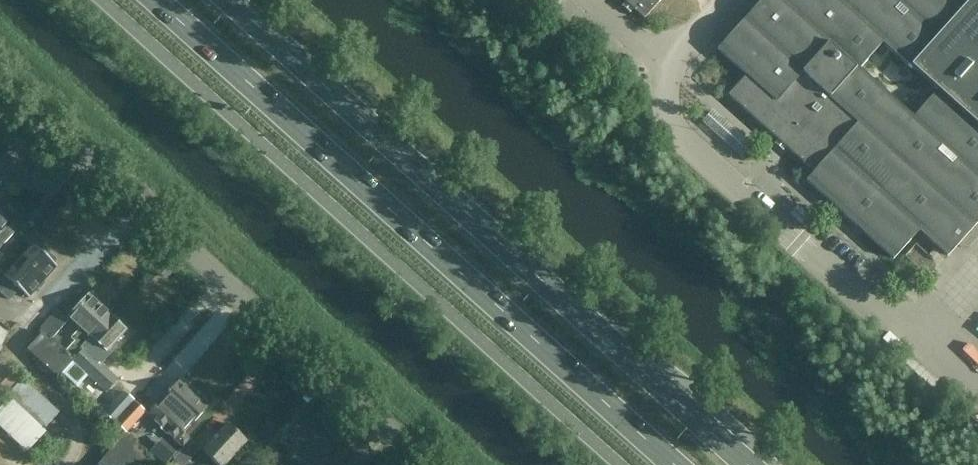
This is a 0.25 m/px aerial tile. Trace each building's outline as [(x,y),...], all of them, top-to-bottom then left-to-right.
[(661,0),(623,0),(644,19),(661,0)] [(718,49),(746,75),(728,95),(814,172),(806,180),(894,259),(919,231),(948,256),(977,223),(977,0),(762,0),(718,49)] [(14,233),(6,226),(9,223),(0,215),(0,248),(14,233)] [(33,245),(4,278),(27,299),(57,266),(55,265),(56,260),(48,252),(43,254),(33,245)] [(27,349),(52,373),(107,312),(88,295),(66,319),(56,310),(40,327),(41,334),(27,349)] [(110,315),(107,312),(52,373),(57,377),(72,360),(87,374),(96,382),(107,392),(118,380),(93,358),(96,355),(92,351),(99,343),(107,351),(126,330),(110,316),(110,315)] [(10,398),(0,408),(0,427),(24,450),(44,429),(60,413),(37,392),(38,391),(15,369),(13,372),(11,370),(1,380),(0,379),(0,388),(10,398)] [(148,415),(177,441),(184,433),(208,406),(180,380),(148,415)] [(126,433),(145,411),(135,402),(115,423),(126,433)] [(247,441),(228,424),(202,451),(217,464),(225,464),(247,441)] [(149,456),(123,434),(98,464),(142,464),(149,456)] [(153,447),(168,461),(181,448),(166,434),(153,447)] [(191,440),(183,449),(174,459),(181,464),(185,464),(200,448),(191,440)]
